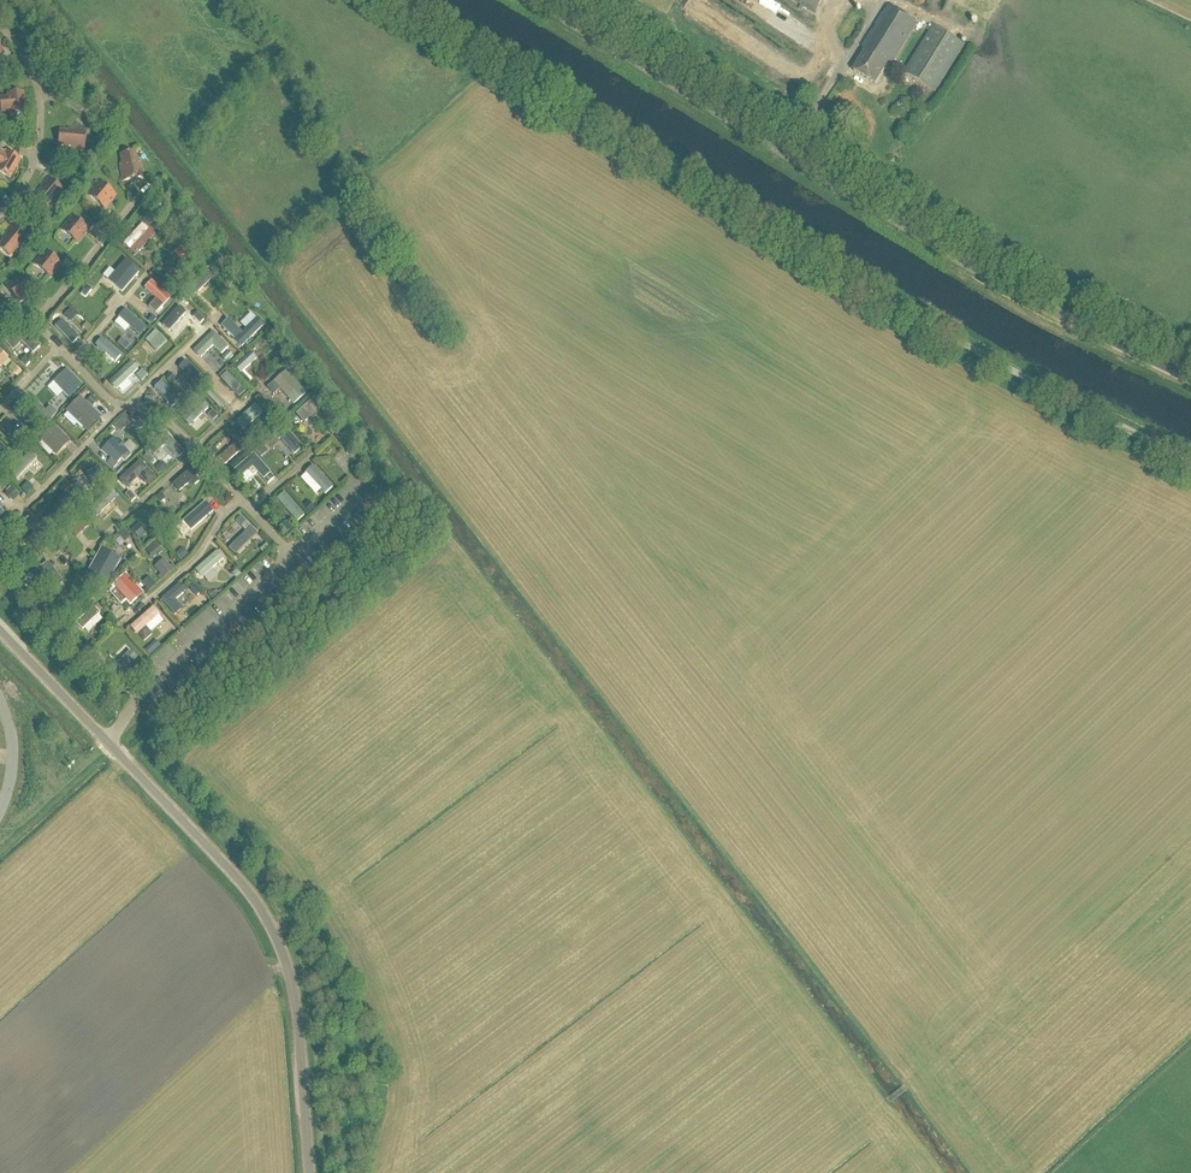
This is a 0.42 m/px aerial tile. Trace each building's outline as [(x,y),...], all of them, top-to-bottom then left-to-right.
[(824,0),(790,0),(814,15),(824,0)] [(701,23),(707,12),(691,2),(685,13),(701,23)] [(891,67),(917,26),(888,8),(863,49),(863,55),(853,72),(874,86),(888,64),(891,67)] [(936,94),(965,48),(934,28),(904,75),(936,94)] [(22,93),(8,95),(8,99),(0,100),(0,102),(1,113),(10,112),(10,115),(25,114),(22,93)] [(84,150),(85,131),(69,130),(68,132),(60,132),(58,145),(67,146),(67,149),(84,150)] [(0,153),(0,173),(9,178),(20,160),(7,153),(5,156),(0,153)] [(136,161),(134,153),(121,156),(122,164),(120,165),(123,181),(142,177),(139,161),(136,161)] [(53,205),(63,192),(49,179),(38,192),(40,194),(34,201),(45,210),(50,203),(53,205)] [(104,209),(115,196),(99,183),(89,196),(104,209)] [(140,219),(145,225),(152,217),(148,214),(146,212),(140,219)] [(77,243),(88,230),(72,217),(61,230),(77,243)] [(150,231),(143,225),(124,245),(137,257),(153,239),(147,234),(150,231)] [(28,239),(13,227),(2,240),(4,241),(0,246),(0,250),(9,257),(15,250),(17,252),(28,239)] [(182,248),(175,255),(183,263),(177,269),(184,275),(190,269),(197,262),(182,248)] [(50,278),(61,265),(45,252),(34,265),(50,278)] [(138,274),(126,263),(109,283),(121,294),(138,274)] [(206,273),(183,295),(190,302),(213,280),(206,273)] [(18,302),(32,292),(20,276),(6,286),(18,302)] [(179,278),(170,288),(175,293),(185,284),(179,278)] [(152,282),(145,289),(157,300),(150,308),(157,314),(164,307),(165,307),(171,300),(152,282)] [(87,286),(80,295),(85,299),(92,290),(87,286)] [(179,308),(162,326),(169,333),(186,314),(179,308)] [(71,309),(64,316),(71,323),(78,316),(71,309)] [(125,313),(118,320),(139,338),(146,331),(125,313)] [(198,313),(193,318),(200,325),(205,320),(198,313)] [(153,316),(148,321),(152,325),(156,320),(153,316)] [(228,321),(221,327),(235,341),(234,342),(241,348),(262,327),(256,321),(242,335),(228,321)] [(56,328),(73,346),(80,340),(62,322),(56,328)] [(32,356),(40,348),(21,329),(5,345),(13,353),(21,345),(32,356)] [(155,332),(145,341),(154,350),(156,349),(158,351),(166,343),(155,332)] [(228,350),(213,334),(194,354),(200,360),(213,348),(221,356),(228,350)] [(122,339),(117,344),(125,351),(129,346),(122,339)] [(102,341),(96,348),(114,364),(120,357),(102,341)] [(9,360),(0,351),(0,369),(9,360)] [(229,352),(221,359),(226,364),(233,357),(229,352)] [(250,353),(234,368),(240,374),(256,359),(250,353)] [(25,359),(21,363),(26,368),(30,364),(25,359)] [(131,362),(109,383),(116,391),(138,370),(131,362)] [(185,362),(178,369),(192,383),(189,386),(193,390),(196,387),(198,390),(205,382),(185,362)] [(17,369),(12,373),(17,377),(21,373),(17,369)] [(102,370),(97,375),(102,380),(106,375),(102,370)] [(142,370),(135,377),(141,382),(147,376),(142,370)] [(65,372),(53,385),(68,399),(80,387),(65,372)] [(286,374),(275,384),(294,406),(305,396),(286,374)] [(170,375),(164,380),(169,385),(175,380),(170,375)] [(161,383),(153,390),(172,410),(179,403),(161,383)] [(211,390),(206,395),(220,410),(226,405),(211,390)] [(92,398),(88,402),(93,407),(98,403),(92,398)] [(145,398),(144,405),(153,406),(153,398),(145,398)] [(100,420),(79,400),(67,413),(87,433),(100,420)] [(330,420),(314,401),(296,416),(304,425),(310,419),(315,420),(322,427),(330,420)] [(35,403),(29,410),(45,426),(55,415),(49,409),(45,413),(35,403)] [(201,403),(183,420),(191,428),(209,411),(201,403)] [(255,408),(237,424),(244,432),(262,415),(255,408)] [(213,412),(208,416),(213,421),(218,417),(213,412)] [(276,413),(273,416),(280,424),(283,421),(288,417),(283,412),(278,416),(276,413)] [(125,416),(114,427),(117,430),(123,424),(127,428),(131,423),(125,416)] [(64,427),(72,434),(77,428),(70,421),(64,427)] [(0,427),(0,432),(5,436),(11,429),(4,423),(0,427)] [(335,424),(327,430),(332,436),(340,429),(335,424)] [(283,429),(276,436),(294,457),(302,450),(283,429)] [(54,431),(41,444),(52,455),(65,441),(54,431)] [(164,434),(147,450),(153,458),(165,447),(178,460),(184,454),(164,434)] [(342,434),(336,439),(346,449),(351,445),(342,434)] [(251,436),(246,441),(252,448),(257,443),(251,436)] [(113,438),(102,450),(112,459),(108,464),(114,470),(118,466),(117,465),(122,459),(125,462),(131,456),(123,448),(124,446),(120,442),(118,443),(113,438)] [(5,461),(11,454),(0,444),(0,456),(5,461)] [(242,452),(237,446),(219,461),(225,467),(242,452)] [(263,446),(256,452),(261,457),(268,452),(263,446)] [(211,448),(205,453),(211,460),(217,454),(211,448)] [(31,454),(10,475),(16,481),(37,459),(31,454)] [(253,456),(233,474),(239,480),(248,473),(252,478),(257,474),(258,474),(267,485),(274,480),(253,456)] [(140,463),(119,482),(127,490),(139,479),(147,488),(155,480),(140,463)] [(162,464),(156,470),(160,475),(167,469),(162,464)] [(343,479),(349,476),(342,464),(336,467),(343,479)] [(201,476),(194,468),(173,485),(180,493),(192,483),(195,487),(201,483),(197,479),(201,476)] [(313,468),(306,474),(326,496),(333,489),(313,468)] [(98,469),(86,475),(91,485),(103,479),(98,469)] [(28,484),(21,490),(27,496),(33,489),(28,484)] [(11,489),(8,493),(8,499),(12,503),(18,496),(11,489)] [(129,493),(125,497),(132,504),(136,500),(129,493)] [(109,494),(88,513),(96,521),(116,501),(109,494)] [(161,494),(155,499),(160,504),(166,500),(161,494)] [(285,494),(277,501),(297,524),(305,517),(285,494)] [(308,502),(304,506),(310,514),(315,510),(308,502)] [(206,504),(183,523),(191,533),(214,513),(206,504)] [(83,518),(73,528),(80,535),(90,526),(83,518)] [(246,534),(229,550),(236,557),(258,535),(247,523),(241,528),(246,534)] [(285,523),(278,529),(284,536),(292,529),(285,523)] [(139,524),(132,531),(139,538),(146,531),(139,524)] [(184,527),(174,532),(181,544),(191,538),(184,527)] [(123,529),(116,536),(124,544),(131,537),(123,529)] [(182,549),(174,556),(180,562),(188,556),(182,549)] [(95,562),(88,575),(94,579),(93,580),(101,584),(107,587),(110,582),(121,561),(108,553),(102,550),(95,562)] [(217,553),(195,571),(201,579),(224,560),(217,553)] [(37,566),(33,560),(26,565),(30,571),(37,566)] [(164,563),(156,570),(161,577),(159,578),(162,582),(175,570),(172,567),(170,569),(164,563)] [(62,586),(48,566),(33,576),(48,596),(62,586)] [(5,579),(10,574),(3,567),(1,568),(0,567),(0,575),(5,579)] [(236,571),(232,576),(236,581),(241,576),(236,571)] [(142,594),(125,576),(113,586),(130,605),(142,594)] [(149,579),(142,585),(149,593),(156,586),(149,579)] [(187,593),(180,585),(162,601),(175,617),(183,611),(176,602),(187,593)] [(81,597),(74,604),(79,609),(86,603),(81,597)] [(204,599),(198,604),(203,610),(209,605),(204,599)] [(114,607),(111,611),(118,619),(124,614),(118,608),(116,610),(114,607)] [(94,608),(77,625),(82,631),(100,614),(94,608)] [(159,618),(153,610),(130,630),(136,637),(138,636),(144,644),(152,638),(145,630),(159,618)] [(51,616),(44,622),(54,632),(61,626),(60,625),(64,622),(58,616),(55,619),(51,616)] [(151,647),(144,653),(150,659),(156,654),(151,647)] [(109,666),(112,670),(110,673),(117,680),(136,662),(130,655),(116,667),(112,663),(109,666)] [(86,663),(93,670),(100,663),(93,656),(86,663)]
